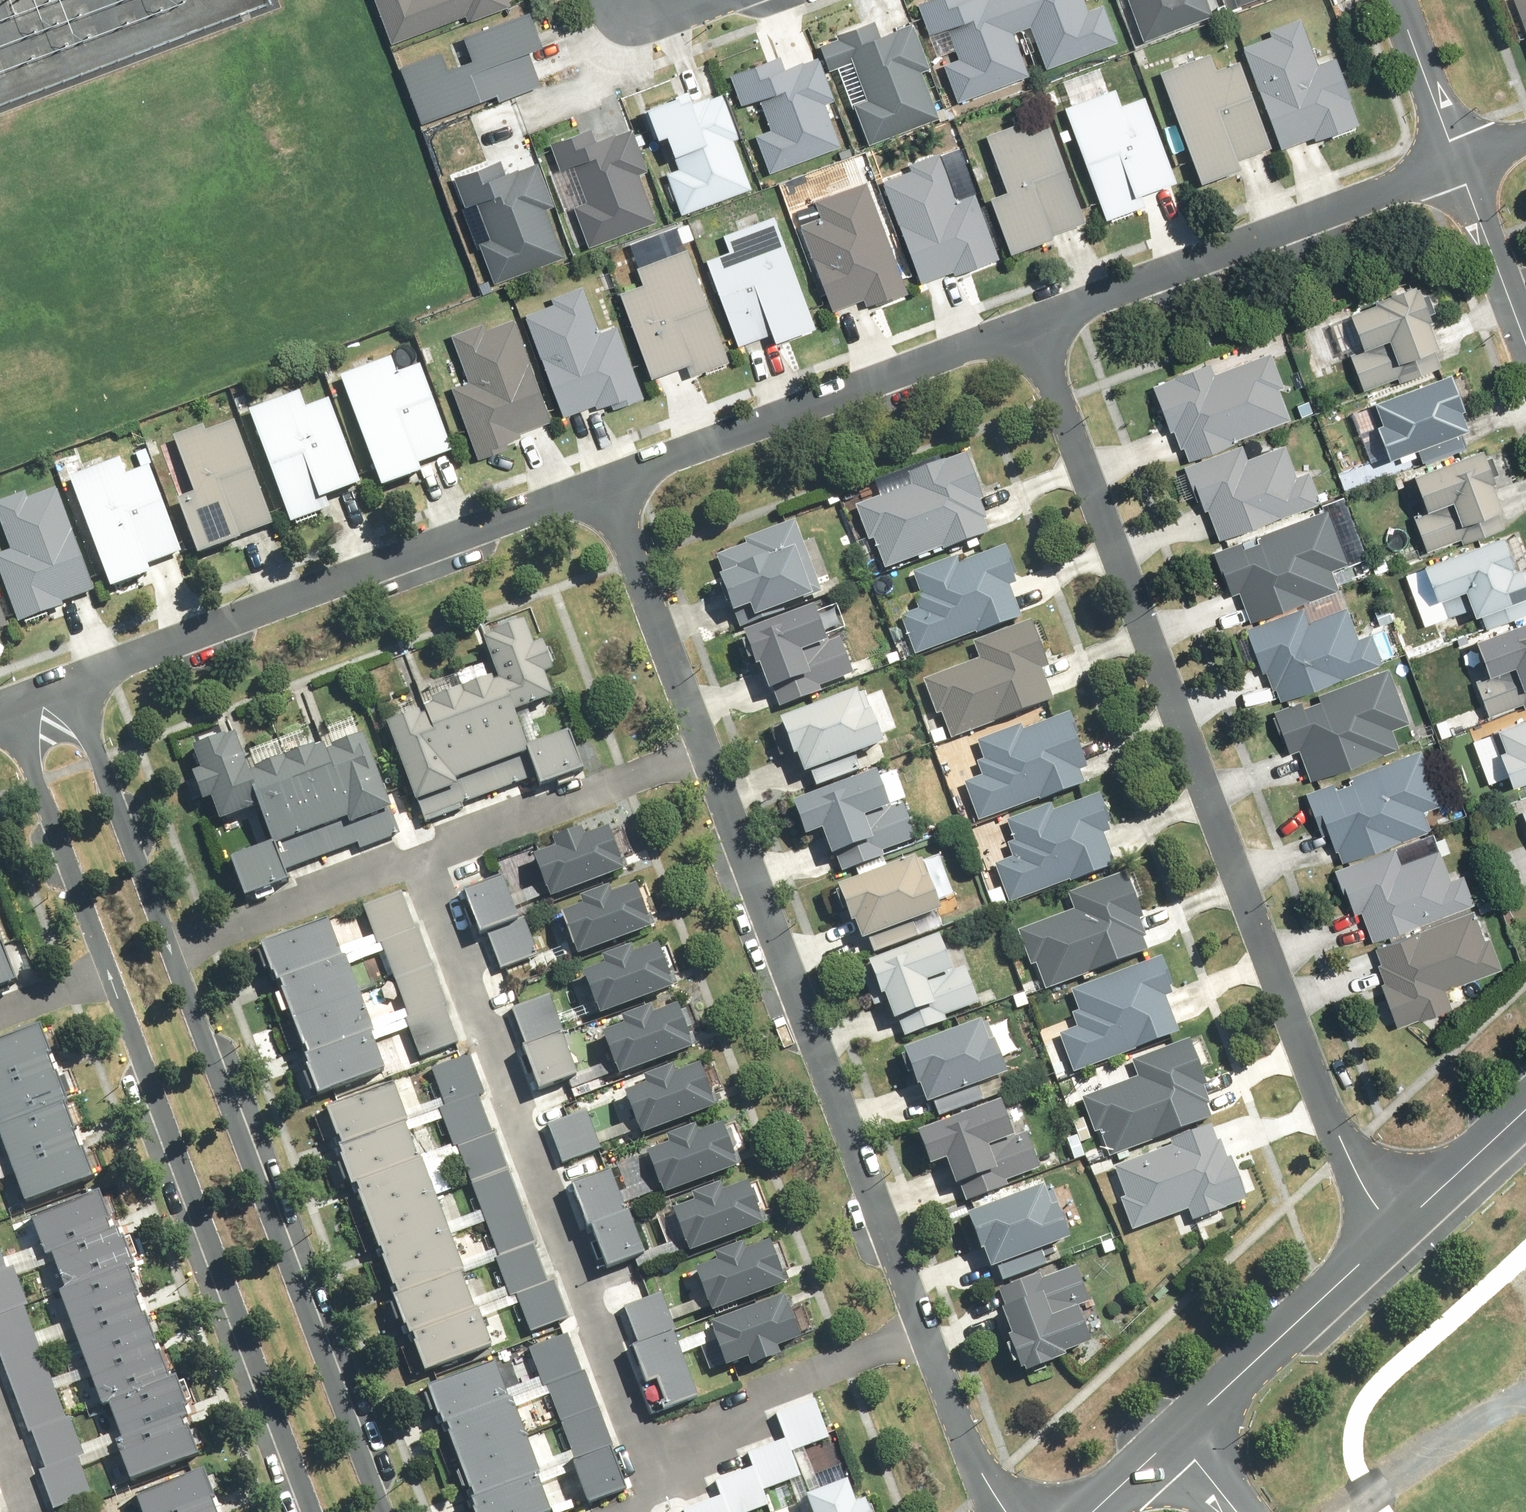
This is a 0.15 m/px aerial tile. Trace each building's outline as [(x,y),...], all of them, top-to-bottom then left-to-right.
[(516,9),(512,0),(383,0),(400,45),(476,16),(479,23),(516,9)] [(980,3),(979,0),(952,0),(928,10),(938,36),(955,29),(968,60),(951,67),(966,106),(1037,77),(1020,36),(1039,29),(1055,70),(1124,42),(1109,7),(1095,12),(1090,0),(988,0),(980,3)] [(1145,36),(1213,8),(1210,0),(1130,0),(1145,36)] [(505,104),(549,88),(538,55),(552,50),(539,13),(450,45),(453,52),(407,68),(426,122),(502,95),(505,104)] [(1280,38),(1251,48),(1285,150),(1324,137),(1326,141),(1365,128),(1343,61),(1324,67),(1308,19),(1278,30),(1280,38)] [(874,144),(948,117),(932,74),(939,72),(921,22),(888,35),(883,21),(845,35),(846,40),(825,48),(834,71),(845,67),(874,144)] [(1279,149),(1248,64),(1225,72),(1219,55),(1166,76),(1207,187),(1249,171),(1245,162),(1279,149)] [(786,58),(738,79),(756,121),(771,114),(777,129),(762,135),(779,176),(849,148),(832,104),(842,100),(823,60),(793,73),(786,58)] [(1185,184),(1155,98),(1128,108),(1122,90),(1112,93),(1106,76),(1073,87),(1080,105),(1072,108),(1112,220),(1165,201),(1162,192),(1185,184)] [(661,147),(677,141),(687,167),(671,174),(688,217),(761,189),(725,96),(695,108),(691,97),(648,114),(661,147)] [(1024,130),(1023,126),(996,136),(1016,193),(1001,199),(1020,255),(1062,240),(1061,236),(1091,225),(1054,119),(1024,130)] [(614,127),(561,149),(571,175),(579,171),(593,203),(580,209),(596,247),(665,223),(647,178),(661,172),(642,128),(619,137),(614,127)] [(964,200),(947,154),(911,167),(905,151),(881,160),(929,288),(1003,260),(979,195),(964,200)] [(504,155),(458,172),(467,197),(478,193),(493,232),(478,237),(494,279),(565,252),(547,205),(557,201),(540,154),(508,166),(504,155)] [(916,295),(872,183),(824,202),(830,219),(806,228),(840,313),(859,306),(863,316),(916,295)] [(824,329),(781,218),(730,238),(736,253),(711,263),(744,348),(765,340),(769,350),(824,329)] [(695,249),(643,269),(650,285),(627,294),(659,379),(677,372),(681,382),(737,361),(695,249)] [(1441,306),(1448,304),(1440,281),(1434,284),(1430,272),(1383,288),(1386,296),(1357,306),(1370,344),(1355,349),(1368,385),(1449,358),(1444,342),(1449,340),(1442,317),(1445,316),(1441,306)] [(606,417),(649,400),(622,329),(607,334),(589,286),(559,297),(561,304),(531,316),(570,419),(602,407),(606,417)] [(524,433),(556,421),(519,319),(490,329),(488,324),(456,336),(472,380),(456,386),(483,460),(514,449),(511,443),(525,437),(524,433)] [(1213,359),(1153,381),(1170,428),(1174,426),(1184,453),(1290,414),(1278,383),(1284,381),(1272,349),(1217,370),(1213,359)] [(344,377),(387,487),(425,472),(422,465),(458,451),(424,366),(402,374),(396,357),(344,377)] [(1432,455),(1476,439),(1469,423),(1477,420),(1470,400),(1475,398),(1463,365),(1386,394),(1393,415),(1383,418),(1395,451),(1426,440),(1432,455)] [(262,409),(253,413),(297,530),(341,513),(335,499),(367,488),(334,401),(309,411),(302,394),(282,402),(278,393),(259,401),(262,409)] [(205,429),(176,440),(193,484),(177,490),(203,556),(278,527),(239,425),(208,437),(205,429)] [(1244,439),(1182,461),(1199,507),(1206,504),(1218,536),(1321,498),(1309,466),(1297,470),(1286,439),(1249,453),(1244,439)] [(1416,510),(1428,544),(1471,528),(1472,531),(1512,516),(1505,500),(1511,498),(1502,474),(1510,471),(1498,439),(1424,466),(1438,502),(1416,510)] [(993,532),(966,455),(944,463),(942,459),(910,470),(915,484),(857,504),(870,543),(874,542),(884,570),(993,532)] [(123,461),(73,479),(114,591),(157,575),(154,566),(185,554),(154,469),(129,478),(123,461)] [(0,506),(0,521),(12,551),(0,556),(0,570),(22,626),(101,594),(61,493),(31,505),(27,496),(0,506)] [(1257,534),(1260,542),(1247,547),(1244,539),(1215,550),(1233,595),(1241,592),(1252,620),(1341,586),(1334,568),(1349,562),(1328,507),(1257,534)] [(748,543),(718,554),(740,615),(757,609),(761,619),(833,593),(813,539),(803,543),(795,521),(746,538),(748,543)] [(1424,565),(1437,601),(1471,589),(1485,626),(1525,611),(1525,601),(1524,596),(1525,596),(1525,566),(1525,564),(1520,566),(1508,534),(1424,565)] [(963,560),(961,554),(914,570),(922,593),(915,595),(920,611),(904,616),(916,652),(1024,615),(1018,598),(1025,596),(1007,545),(963,560)] [(12,630),(0,600),(0,634),(12,630)] [(1269,673),(1278,698),(1383,661),(1373,633),(1360,638),(1349,605),(1308,619),(1303,605),(1247,625),(1264,675),(1269,673)] [(820,608),(750,631),(761,666),(766,664),(780,706),(825,691),(823,684),(854,674),(842,637),(830,640),(820,608)] [(1049,666),(1031,619),(974,641),(980,659),(923,681),(937,715),(942,713),(951,737),(1054,698),(1042,668),(1049,666)] [(1487,717),(1525,703),(1525,706),(1525,621),(1477,639),(1489,673),(1473,679),(1487,717)] [(553,785),(599,768),(585,729),(535,747),(521,708),(561,694),(553,670),(562,666),(555,645),(546,648),(537,622),(496,637),(508,671),(390,713),(421,799),(427,797),(435,817),(477,802),(475,797),(548,771),(553,785)] [(1320,692),(1322,700),(1301,707),(1298,699),(1276,707),(1291,751),(1301,748),(1312,778),(1402,747),(1394,724),(1408,719),(1390,668),(1320,692)] [(810,774),(890,745),(877,709),(872,711),(864,690),(784,719),(797,755),(802,753),(810,774)] [(965,783),(981,822),(1052,794),(1054,798),(1088,784),(1083,769),(1090,767),(1080,742),(1084,741),(1073,712),(1025,730),(1023,724),(980,740),(987,759),(977,763),(982,776),(965,783)] [(1503,726),(1510,746),(1500,750),(1514,785),(1525,781),(1525,718),(1503,726)] [(229,868),(243,907),(289,890),(284,877),(356,851),(358,856),(400,840),(393,820),(399,818),(368,732),(250,774),(238,740),(197,755),(206,781),(198,784),(206,805),(215,802),(224,826),(264,812),(278,850),(229,868)] [(1425,810),(1441,804),(1421,749),(1308,791),(1317,816),(1325,813),(1342,860),(1431,827),(1425,810)] [(828,829),(842,872),(886,858),(882,848),(917,838),(905,800),(894,804),(884,771),(797,799),(808,835),(828,829)] [(1075,882),(1118,867),(1105,831),(1115,828),(1103,794),(1056,810),(1055,804),(1009,820),(1016,839),(1007,841),(1013,857),(995,864),(1008,902),(1074,879),(1075,882)] [(556,902),(630,870),(612,828),(587,839),(584,833),(558,844),(561,851),(538,862),(549,886),(513,902),(502,877),(469,892),(489,938),(493,935),(526,921),(521,909),(553,895),(556,902)] [(1398,845),(1336,868),(1344,889),(1347,888),(1356,913),(1362,911),(1372,938),(1473,901),(1462,872),(1452,876),(1443,849),(1405,863),(1398,845)] [(929,878),(923,859),(843,884),(855,919),(861,917),(867,935),(947,910),(936,875),(929,878)] [(1047,990),(1153,950),(1140,916),(1145,914),(1129,870),(1071,892),(1077,909),(1021,930),(1033,964),(1037,963),(1047,990)] [(582,956),(657,925),(641,887),(617,898),(613,887),(587,897),(590,903),(567,912),(578,938),(549,950),(536,917),(526,921),(493,935),(508,971),(533,960),(536,969),(582,950),(582,956)] [(411,888),(364,906),(375,937),(350,946),(339,918),(272,944),(287,983),(292,981),(321,1056),(315,1059),(329,1094),(392,1070),(381,1041),(413,1028),(425,1058),(465,1043),(451,1007),(456,1005),(411,888)] [(1447,988),(1505,968),(1493,934),(1489,935),(1480,909),(1373,945),(1399,1022),(1452,1004),(1447,988)] [(614,1011),(687,980),(669,937),(645,947),(642,941),(614,953),(617,960),(592,970),(603,995),(572,1008),(561,983),(521,1000),(538,1041),(569,1028),(579,1024),(576,1017),(611,1003),(614,1011)] [(955,968),(944,937),(875,959),(887,996),(893,993),(908,1036),(948,1023),(945,1014),(980,1003),(967,964),(955,968)] [(29,977),(15,938),(0,943),(0,987),(29,977)] [(1144,1048),(1181,1034),(1166,993),(1174,990),(1161,957),(1073,989),(1081,1010),(1074,1012),(1079,1026),(1061,1032),(1075,1069),(1143,1044),(1144,1048)] [(630,1072),(704,1040),(686,998),(661,1008),(659,1002),(632,1014),(635,1021),(612,1031),(623,1056),(587,1071),(569,1028),(538,1041),(529,1047),(549,1091),(581,1077),(584,1083),(627,1065),(630,1072)] [(983,1085),(1021,1069),(1009,1039),(999,1043),(989,1019),(910,1051),(937,1118),(988,1098),(983,1085)] [(0,1041),(0,1109),(6,1126),(0,1128),(0,1132),(9,1156),(0,1160),(0,1182),(17,1175),(30,1210),(108,1182),(50,1023),(0,1041)] [(1209,1084),(1194,1040),(1133,1061),(1139,1079),(1083,1099),(1095,1134),(1103,1131),(1111,1152),(1155,1137),(1156,1140),(1216,1120),(1204,1086),(1209,1084)] [(554,1285),(539,1248),(544,1246),(500,1132),(494,1134),(480,1097),(489,1094),(474,1053),(432,1069),(444,1099),(412,1111),(402,1085),(335,1110),(347,1143),(341,1145),(359,1192),(367,1189),(408,1294),(403,1296),(432,1373),(502,1347),(491,1318),(523,1306),(534,1332),(573,1317),(560,1283),(554,1285)] [(644,1136),(717,1106),(699,1064),(675,1073),(673,1067),(644,1079),(647,1086),(622,1096),(633,1121),(602,1134),(592,1108),(550,1126),(567,1166),(611,1148),(608,1142),(641,1129),(644,1136)] [(1008,1182),(1043,1168),(1027,1127),(1016,1131),(1005,1102),(922,1132),(934,1165),(952,1158),(970,1201),(1010,1185),(1008,1182)] [(669,1191),(742,1161),(724,1117),(700,1127),(697,1121),(667,1133),(670,1140),(646,1150),(656,1175),(627,1187),(617,1161),(573,1179),(591,1223),(633,1207),(629,1198),(665,1183),(669,1191)] [(1219,1140),(1213,1124),(1172,1139),(1174,1146),(1113,1168),(1134,1229),(1190,1209),(1195,1222),(1223,1212),(1221,1206),(1245,1198),(1223,1139),(1219,1140)] [(693,1191),(696,1199),(673,1207),(690,1250),(765,1221),(748,1179),(724,1188),(721,1180),(693,1191)] [(991,1250),(997,1265),(1075,1236),(1063,1202),(1057,1205),(1049,1186),(972,1214),(986,1252),(991,1250)] [(144,1267),(134,1239),(126,1242),(108,1195),(41,1221),(52,1249),(6,1266),(0,1251),(0,1348),(47,1468),(40,1471),(56,1511),(63,1511),(101,1497),(90,1470),(123,1457),(134,1485),(207,1457),(193,1422),(200,1419),(195,1408),(199,1407),(188,1377),(178,1381),(136,1271),(144,1267)] [(608,1270),(647,1255),(630,1212),(591,1227),(608,1270)] [(700,1271),(717,1316),(801,1285),(785,1241),(753,1253),(750,1245),(720,1256),(723,1263),(700,1271)] [(1001,1286),(1027,1369),(1069,1356),(1067,1350),(1096,1341),(1083,1302),(1093,1299),(1083,1266),(1043,1278),(1041,1274),(1001,1286)] [(813,1337),(796,1291),(712,1323),(728,1367),(760,1355),(763,1362),(792,1351),(790,1345),(813,1337)] [(665,1293),(631,1306),(646,1345),(639,1348),(654,1386),(666,1381),(676,1409),(705,1398),(665,1293)] [(535,1351),(546,1379),(514,1391),(503,1362),(436,1386),(451,1428),(456,1427),(482,1497),(475,1500),(480,1511),(557,1511),(546,1483),(582,1470),(594,1502),(631,1489),(574,1337),(535,1351)] [(689,1510),(689,1511),(759,1511),(772,1507),(765,1490),(802,1476),(793,1452),(833,1437),(820,1403),(783,1416),(792,1440),(756,1453),(762,1469),(720,1484),(725,1496),(689,1510)] [(142,1496),(149,1511),(228,1511),(211,1469),(142,1496)] [(874,1502),(864,1505),(856,1482),(815,1497),(820,1511),(878,1511),(874,1502)]
